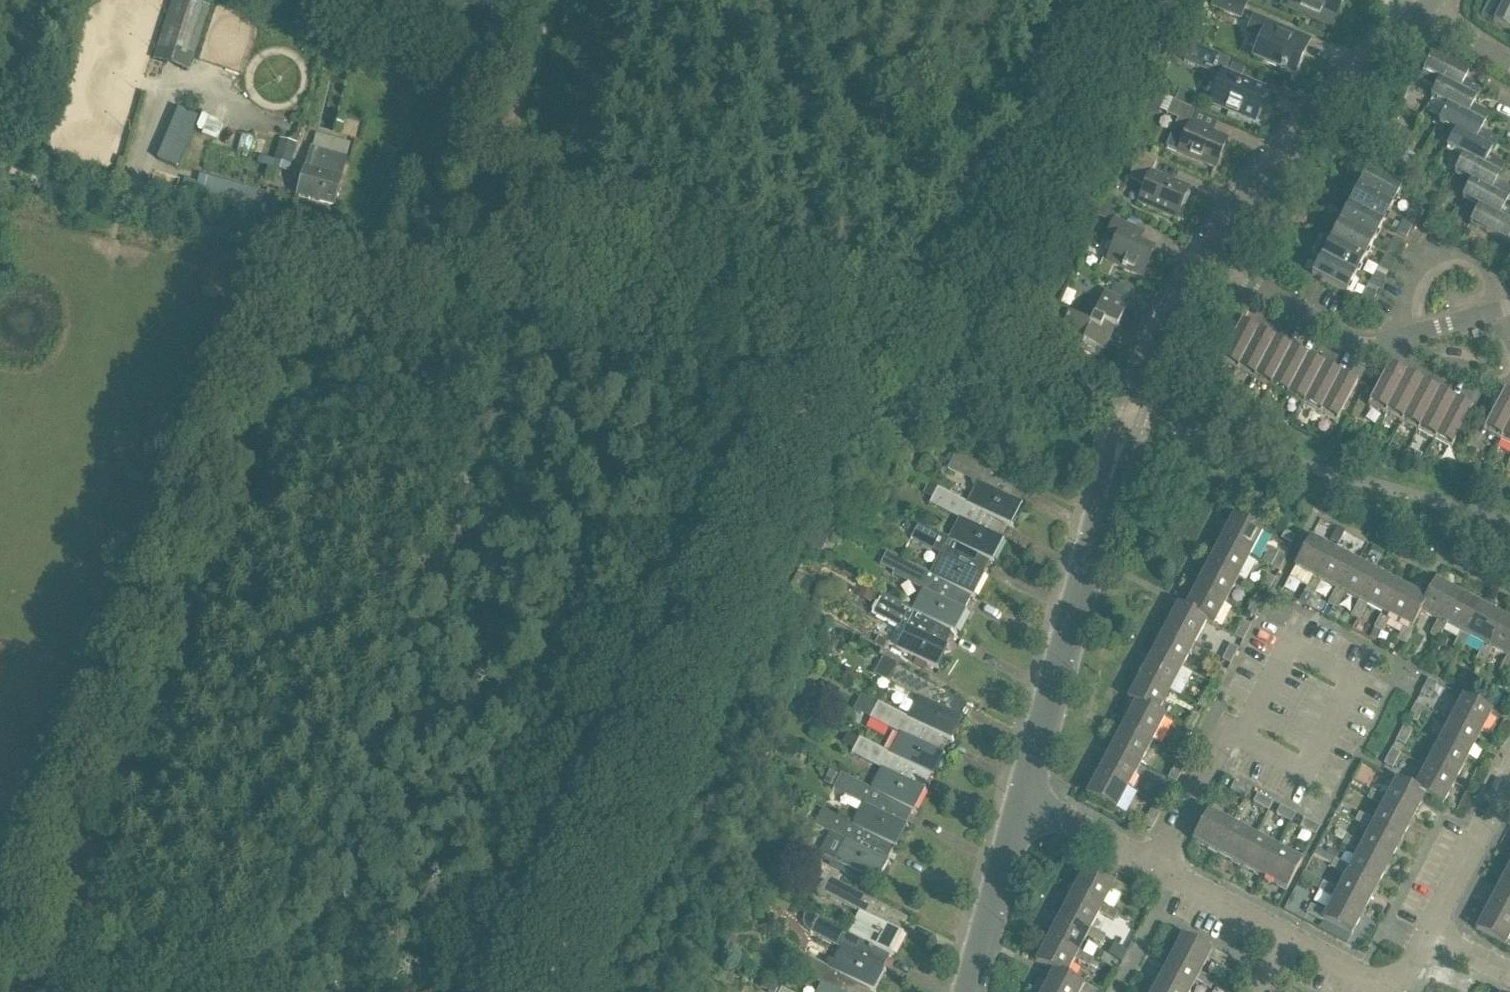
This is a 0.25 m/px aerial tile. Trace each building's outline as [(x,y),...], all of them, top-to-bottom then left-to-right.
[(184,0),(174,0),(155,61),(189,72),(209,8),(184,0)] [(1242,0),(1213,0),(1210,8),(1240,20),(1248,2),(1242,0)] [(1309,15),(1310,13),(1334,23),(1344,0),(1285,0),(1283,4),(1309,15)] [(1481,17),(1509,32),(1509,0),(1490,0),(1481,17)] [(1250,31),(1264,37),(1255,57),(1295,75),(1309,42),(1256,18),(1250,31)] [(1218,55),(1189,43),(1183,57),(1212,69),(1218,55)] [(1423,73),(1440,81),(1476,101),(1482,89),(1464,80),(1467,74),(1432,55),(1423,73)] [(1267,91),(1224,73),(1211,104),(1254,122),(1255,120),(1259,119),(1262,114),(1260,110),(1267,91)] [(1440,81),(1431,98),(1447,107),(1484,127),(1490,115),(1473,106),(1476,101),(1440,81)] [(1176,127),(1187,132),(1179,152),(1216,168),(1228,140),(1191,124),(1197,111),(1173,101),(1168,114),(1179,119),(1176,127)] [(203,117),(180,107),(157,161),(177,170),(183,157),(185,158),(203,117)] [(1438,124),(1455,132),(1492,152),(1498,140),(1481,132),(1484,127),(1447,107),(1438,124)] [(1397,155),(1407,133),(1392,126),(1381,147),(1397,155)] [(1455,132),(1446,149),(1462,157),(1500,177),(1505,166),(1489,157),(1492,152),(1455,132)] [(290,168),(296,144),(271,137),(264,161),(290,168)] [(1130,179),(1146,186),(1138,204),(1177,220),(1183,206),(1186,207),(1192,194),(1189,193),(1190,189),(1153,173),(1158,161),(1127,147),(1121,160),(1135,166),(1130,179)] [(312,148),(299,196),(333,205),(345,157),(312,148)] [(1400,158),(1413,165),(1416,157),(1403,151),(1400,158)] [(1471,184),(1507,203),(1509,197),(1509,190),(1497,183),(1500,177),(1462,157),(1453,174),(1471,184)] [(1412,169),(1404,165),(1397,179),(1405,183),(1412,169)] [(1389,183),(1388,184),(1360,170),(1349,190),(1356,194),(1358,191),(1392,209),(1402,191),(1398,190),(1399,188),(1389,183)] [(265,194),(199,175),(193,198),(259,217),(265,194)] [(1462,200),(1478,208),(1509,225),(1509,210),(1505,208),(1507,203),(1471,184),(1462,200)] [(1349,209),(1383,226),(1392,209),(1358,191),(1356,194),(1349,209)] [(1422,209),(1412,204),(1406,216),(1415,220),(1419,212),(1421,213),(1422,209)] [(1469,224),(1509,246),(1509,225),(1478,208),(1469,224)] [(1340,226),(1374,243),(1383,226),(1349,209),(1340,226)] [(1116,243),(1108,262),(1102,260),(1097,272),(1110,278),(1115,265),(1143,277),(1154,250),(1139,243),(1143,232),(1115,220),(1107,239),(1116,243)] [(1412,226),(1403,221),(1397,233),(1406,238),(1412,226)] [(1331,243),(1365,261),(1374,243),(1340,226),(1331,243)] [(1403,243),(1394,238),(1387,250),(1397,255),(1403,243)] [(1321,260),(1356,278),(1365,261),(1331,243),(1321,260)] [(1394,261),(1385,256),(1378,268),(1388,273),(1394,261)] [(1312,277),(1346,296),(1356,278),(1321,260),(1312,277)] [(1385,278),(1375,273),(1369,285),(1379,290),(1385,278)] [(1376,296),(1366,291),(1360,302),(1370,307),(1376,296)] [(1091,325),(1068,316),(1057,341),(1081,351),(1084,343),(1104,351),(1114,327),(1117,329),(1128,303),(1105,293),(1091,325)] [(1237,370),(1258,330),(1242,321),(1220,362),(1237,370)] [(1253,379),(1275,338),(1258,330),(1237,370),(1253,379)] [(1270,388),(1291,347),(1275,338),(1253,379),(1270,388)] [(1286,397),(1308,356),(1291,347),(1270,388),(1286,397)] [(1303,406),(1324,365),(1308,356),(1286,397),(1303,406)] [(1389,364),(1375,392),(1368,405),(1384,414),(1406,373),(1389,364)] [(1319,414),(1341,374),(1324,365),(1303,406),(1319,414)] [(1401,423),(1423,382),(1406,373),(1384,414),(1401,423)] [(1336,423),(1357,382),(1341,374),(1319,414),(1336,423)] [(1418,432),(1440,391),(1423,382),(1401,423),(1418,432)] [(1440,391),(1418,432),(1435,440),(1456,400),(1440,391)] [(1491,418),(1484,432),(1500,440),(1509,422),(1509,394),(1505,391),(1491,418)] [(1451,449),(1473,408),(1456,400),(1435,440),(1451,449)] [(1500,440),(1509,445),(1509,422),(1500,440)] [(971,504),(970,504),(992,516),(1006,524),(1017,503),(1003,496),(1011,480),(956,452),(947,468),(980,485),(971,504)] [(962,521),(952,540),(974,552),(973,553),(988,560),(999,538),(984,531),(992,516),(970,504),(971,504),(937,486),(929,482),(922,494),(930,499),(928,503),(962,521)] [(1234,515),(1232,518),(1220,540),(1250,556),(1263,531),(1234,515)] [(973,553),(974,552),(952,540),(919,522),(910,538),(943,556),(933,576),(955,588),(955,589),(969,596),(980,574),(966,567),(973,553)] [(1296,535),(1286,530),(1282,537),(1292,542),(1296,535)] [(1296,565),(1314,574),(1306,589),(1314,593),(1321,579),(1319,578),(1334,549),(1311,537),(1296,565)] [(1250,556),(1220,540),(1208,562),(1238,578),(1250,556)] [(1319,578),(1321,579),(1336,587),(1329,601),(1337,605),(1344,591),(1342,590),(1357,561),(1334,549),(1319,578)] [(1279,552),(1271,567),(1279,572),(1287,556),(1279,552)] [(955,589),(955,588),(933,576),(900,558),(892,554),(886,566),(894,570),(891,574),(925,592),(916,611),(915,612),(937,623),(951,630),(962,609),(948,602),(955,589)] [(1342,590),(1344,591),(1360,599),(1352,613),(1360,618),(1367,603),(1365,602),(1379,573),(1357,561),(1342,590)] [(1196,585),(1226,600),(1238,578),(1208,562),(1196,585)] [(800,604),(813,582),(797,573),(784,595),(800,604)] [(1365,602),(1367,603),(1383,611),(1375,626),(1383,630),(1391,615),(1388,613),(1402,586),(1379,573),(1365,602)] [(1267,575),(1259,590),(1267,595),(1275,579),(1267,575)] [(1421,609),(1439,619),(1431,634),(1439,637),(1446,623),(1442,621),(1458,592),(1435,580),(1425,598),(1419,608),(1421,609)] [(937,623),(915,612),(916,611),(882,593),(882,594),(861,583),(856,595),(870,603),(872,600),(877,602),(873,610),(899,624),(889,643),(932,667),(943,646),(929,638),(937,623)] [(1185,607),(1178,603),(1177,604),(1213,624),(1226,600),(1196,585),(1185,607)] [(1388,613),(1391,615),(1407,623),(1399,639),(1406,642),(1415,624),(1413,624),(1421,609),(1419,608),(1425,598),(1402,586),(1388,613)] [(1442,621),(1446,623),(1460,631),(1453,645),(1462,649),(1469,635),(1466,634),(1481,605),(1458,592),(1442,621)] [(1255,598),(1247,613),(1255,618),(1263,602),(1255,598)] [(1213,624),(1177,604),(1165,627),(1194,642),(1206,621),(1213,625),(1213,624)] [(1466,634),(1469,635),(1483,643),(1476,657),(1484,662),(1492,647),(1489,646),(1505,617),(1481,605),(1466,634)] [(1492,647),(1507,655),(1499,670),(1507,674),(1509,668),(1509,620),(1505,617),(1489,646),(1492,647)] [(1243,621),(1235,636),(1243,641),(1251,625),(1243,621)] [(1194,642),(1165,627),(1152,651),(1181,666),(1194,642)] [(1230,645),(1222,660),(1230,664),(1238,649),(1230,645)] [(1181,666),(1152,651),(1140,674),(1169,690),(1181,666)] [(911,719),(911,720),(932,731),(946,739),(957,717),(943,710),(950,695),(897,667),(898,665),(882,657),(876,669),(891,677),(888,682),(922,700),(911,719)] [(1226,672),(1218,668),(1210,683),(1218,687),(1226,672)] [(1169,690),(1140,674),(1128,697),(1164,716),(1164,715),(1157,711),(1169,690)] [(1429,679),(1421,694),(1429,699),(1437,684),(1429,679)] [(1214,695),(1206,691),(1198,706),(1206,710),(1214,695)] [(925,745),(932,731),(911,720),(911,719),(878,701),(877,704),(861,695),(856,705),(872,713),(869,718),(903,736),(893,754),(914,766),(914,767),(928,774),(939,753),(925,745)] [(1464,695),(1463,697),(1451,720),(1488,740),(1490,737),(1481,733),(1493,710),(1464,695)] [(1127,698),(1134,702),(1122,725),(1151,740),(1164,716),(1128,697),(1127,698)] [(1424,708),(1416,703),(1408,718),(1417,723),(1424,708)] [(1202,718),(1194,714),(1186,729),(1194,733),(1202,718)] [(1488,740),(1451,720),(1439,743),(1468,758),(1478,738),(1487,742),(1488,740)] [(1151,740),(1122,725),(1110,748),(1139,763),(1151,740)] [(1412,731),(1404,726),(1396,741),(1405,745),(1412,731)] [(860,736),(858,739),(847,733),(842,744),(853,750),(851,753),(884,771),(874,790),(896,802),(910,809),(921,788),(907,781),(914,767),(914,766),(893,754),(860,736)] [(1196,744),(1188,740),(1180,755),(1188,760),(1196,744)] [(1468,758),(1439,743),(1427,765),(1465,785),(1466,783),(1457,778),(1468,758)] [(1139,763),(1110,748),(1098,771),(1126,786),(1139,763)] [(1384,764),(1392,769),(1400,754),(1392,749),(1384,764)] [(1184,767),(1176,763),(1168,779),(1176,783),(1184,767)] [(1415,788),(1426,793),(1425,796),(1443,805),(1454,784),(1463,788),(1465,785),(1427,765),(1415,788)] [(841,772),(840,775),(830,770),(824,782),(834,787),(833,789),(865,807),(856,826),(855,827),(878,838),(877,839),(891,846),(902,824),(888,817),(896,802),(874,790),(841,772)] [(1085,794),(1114,809),(1126,786),(1098,771),(1085,794)] [(1369,799),(1384,807),(1385,804),(1413,819),(1425,796),(1426,793),(1415,788),(1398,779),(1388,798),(1373,791),(1369,799)] [(1235,782),(1230,790),(1246,798),(1250,790),(1235,782)] [(1172,791),(1164,786),(1156,801),(1164,806),(1172,791)] [(1258,794),(1253,803),(1268,811),(1273,802),(1258,794)] [(1357,822),(1372,830),(1373,827),(1400,842),(1413,819),(1385,804),(1384,807),(1376,822),(1361,814),(1357,822)] [(877,839),(878,838),(855,827),(856,826),(823,809),(822,810),(811,805),(805,818),(816,823),(815,825),(831,834),(821,854),(873,882),(884,861),(870,853),(877,839)] [(1281,807),(1276,815),(1291,823),(1296,815),(1281,807)] [(1159,814),(1151,810),(1143,825),(1151,830),(1159,814)] [(1217,853),(1232,823),(1209,811),(1193,841),(1217,853)] [(1300,827),(1316,836),(1320,827),(1304,819),(1300,827)] [(1240,865),(1256,836),(1232,823),(1217,853),(1240,865)] [(1348,837),(1347,839),(1346,838),(1347,836),(1337,831),(1332,839),(1359,853),(1361,850),(1388,865),(1400,842),(1373,827),(1372,830),(1364,845),(1348,837)] [(1264,878),(1279,848),(1256,836),(1240,865),(1264,878)] [(1279,848),(1264,878),(1287,890),(1303,860),(1279,848)] [(1332,867),(1347,875),(1349,873),(1376,888),(1388,865),(1361,850),(1359,853),(1351,868),(1336,860),(1332,867)] [(839,882),(841,878),(816,865),(811,874),(814,878),(824,883),(820,884),(817,887),(816,889),(817,895),(820,898),(825,899),(830,896),(862,914),(852,933),(874,945),(874,946),(888,953),(899,932),(885,925),(893,910),(839,882)] [(1114,883),(1085,868),(1072,892),(1102,907),(1103,904),(1111,890),(1126,897),(1130,889),(1115,881),(1114,883)] [(1501,885),(1509,889),(1509,868),(1501,885)] [(1319,890),(1335,899),(1336,897),(1364,911),(1376,888),(1349,873),(1347,875),(1339,891),(1323,882),(1323,883),(1304,873),(1300,881),(1319,890)] [(1501,885),(1489,908),(1509,919),(1509,889),(1501,885)] [(1102,907),(1072,892),(1060,915),(1089,931),(1091,927),(1098,913),(1114,921),(1118,912),(1103,904),(1102,907)] [(1307,913),(1323,921),(1324,919),(1352,934),(1364,911),(1336,897),(1335,899),(1327,914),(1311,905),(1307,913)] [(1489,908),(1476,931),(1505,946),(1509,936),(1509,919),(1489,908)] [(1089,931),(1060,915),(1048,939),(1077,954),(1079,951),(1087,936),(1102,943),(1106,936),(1091,927),(1089,931)] [(856,981),(869,989),(888,953),(874,946),(820,916),(811,932),(844,949),(834,968),(833,969),(856,981)] [(1211,951),(1182,936),(1170,959),(1199,975),(1201,972),(1208,957),(1223,965),(1227,957),(1212,949),(1211,951)] [(1040,965),(1053,971),(1065,977),(1066,975),(1074,960),(1089,968),(1094,958),(1079,951),(1077,954),(1048,939),(1035,962),(1040,965)] [(800,954),(789,948),(783,959),(794,965),(792,968),(821,983),(817,991),(850,991),(856,981),(833,969),(834,968),(801,951),(800,954)] [(1170,959),(1157,983),(1174,991),(1190,991),(1196,981),(1210,988),(1215,979),(1201,972),(1199,975),(1170,959)] [(1053,971),(1042,991),(1080,991),(1082,991),(1098,991),(1099,991),(1082,982),(1081,983),(1066,975),(1065,977),(1053,971)] [(764,980),(760,987),(769,991),(786,991),(764,980)] [(1157,983),(1153,991),(1174,991),(1157,983)]
